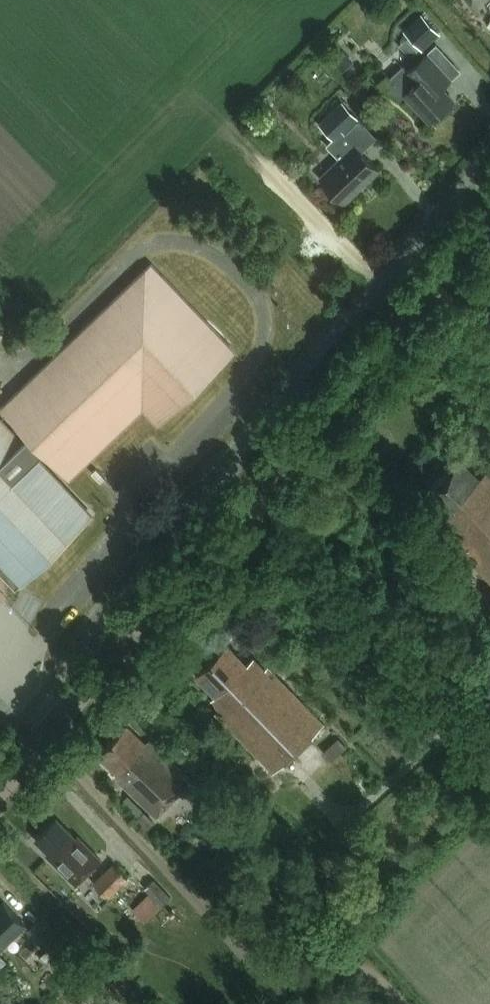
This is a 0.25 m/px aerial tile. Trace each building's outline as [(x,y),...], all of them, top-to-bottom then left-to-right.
[(440,32),(421,12),(404,28),(423,49),(440,32)] [(342,71),(354,61),(340,46),(329,56),(342,71)] [(404,93),(430,122),(453,100),(435,81),(444,73),(426,53),(407,71),(417,82),(404,93)] [(377,137),(360,119),(342,100),(319,123),(337,141),(345,133),(362,151),(377,137)] [(355,144),(321,177),(344,202),(379,169),(355,144)] [(16,577),(83,513),(33,461),(43,451),(65,474),(143,400),(157,414),(229,345),(151,264),(1,407),(29,436),(19,446),(0,426),(0,561),(16,577)] [(426,491),(444,510),(438,516),(456,535),(451,540),(469,559),(470,558),(489,580),(489,469),(489,467),(480,476),(462,457),(426,491)] [(272,770),(322,723),(267,666),(265,669),(253,657),(247,663),(227,643),(196,673),(216,693),(212,697),(219,709),(215,712),(272,770)] [(155,818),(191,780),(150,740),(146,744),(127,725),(99,754),(119,773),(113,779),(155,818)] [(331,760),(347,745),(338,736),(323,750),(331,760)] [(237,818),(212,793),(200,805),(225,830),(237,818)] [(76,882),(100,859),(77,835),(75,838),(56,818),(36,838),(52,854),(50,856),(76,882)] [(113,892),(128,877),(114,863),(94,882),(108,897),(113,892)] [(168,893),(153,879),(145,887),(160,901),(168,893)] [(26,924),(4,901),(0,905),(0,949),(26,924)] [(60,934),(41,914),(27,928),(45,948),(60,934)]
